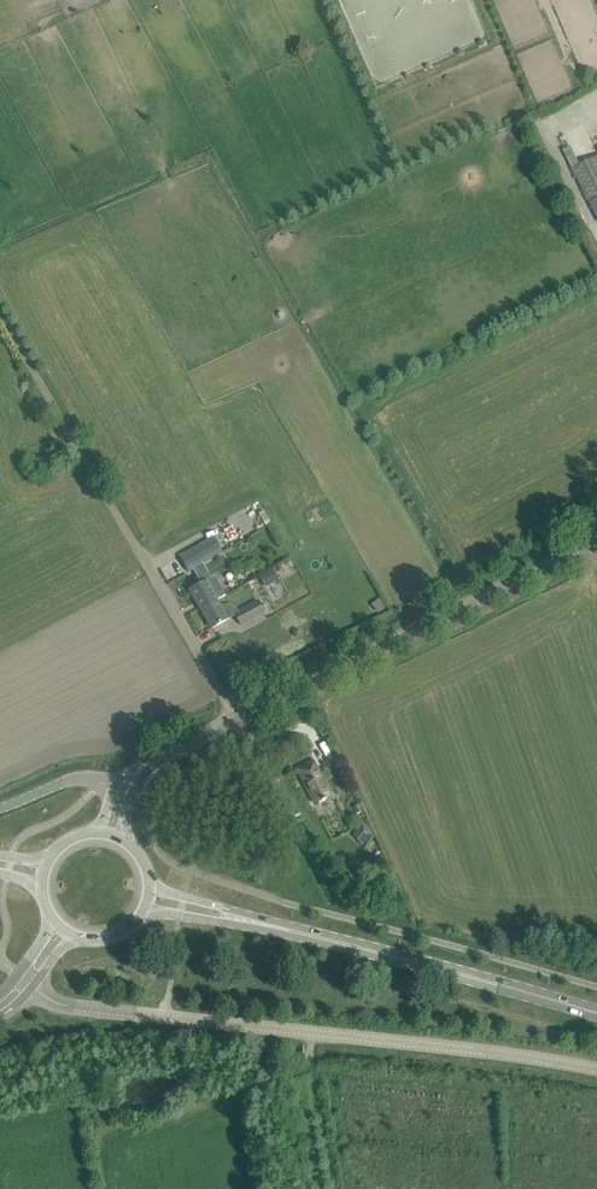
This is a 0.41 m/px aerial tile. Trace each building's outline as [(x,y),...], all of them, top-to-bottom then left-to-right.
[(572,169),(589,203),(594,200),(596,205),(596,156),(572,169)] [(46,456),(31,463),(36,473),(51,465),(46,456)] [(214,538),(180,557),(188,571),(193,569),(201,584),(191,590),(201,609),(216,601),(226,595),(225,594),(224,595),(214,577),(211,578),(203,563),(222,552),(214,538)] [(272,568),(258,575),(265,588),(279,580),(272,568)] [(377,598),(370,604),(376,612),(383,607),(377,598)] [(216,601),(201,609),(212,628),(227,619),(235,615),(241,625),(264,612),(258,601),(238,612),(237,611),(236,609),(234,608),(233,607),(231,606),(229,606),(227,605),(226,605),(224,606),(222,606),(220,607),(216,601)] [(314,803),(332,795),(327,785),(325,786),(313,761),(297,769),(314,803)] [(362,822),(355,831),(366,841),(373,832),(362,822)]
